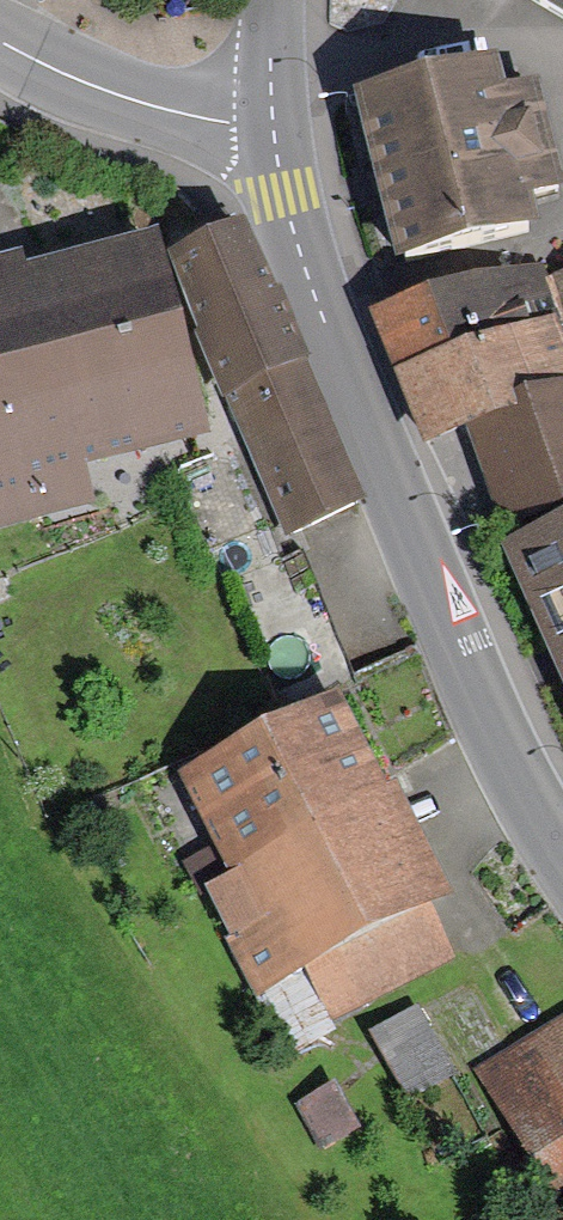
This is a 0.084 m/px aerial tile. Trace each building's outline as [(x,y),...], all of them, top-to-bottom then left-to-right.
[(562,20),(562,0),(531,0),(562,20)] [(398,265),(540,229),(533,199),(561,192),(534,87),(505,94),(497,62),(356,98),(377,183),(398,265)] [(245,223),(163,258),(225,403),(227,402),(285,539),(367,505),(308,365),(312,364),(282,293),(276,296),(245,223)] [(206,439),(188,365),(156,239),(26,273),(22,256),(0,262),(0,528),(94,504),(85,470),(206,439)] [(373,314),(397,376),(552,318),(539,269),(494,276),(473,279),(373,314)] [(554,277),(562,309),(562,274),(554,277)] [(468,438),(519,419),(513,403),(562,385),(562,349),(552,318),(397,376),(423,453),(468,438)] [(513,546),(562,524),(562,385),(513,403),(519,419),(468,438),(513,546)] [(562,688),(562,524),(513,546),(501,551),(562,688)] [(383,786),(338,698),(179,779),(231,880),(204,893),(259,1000),(304,977),(329,1026),(456,961),(430,911),(456,898),(396,780),(383,786)] [(418,1008),(370,1035),(407,1102),(455,1076),(418,1008)] [(478,1079),(554,1196),(562,1190),(562,1024),(478,1079)] [(334,1086),(295,1108),(320,1152),(359,1130),(334,1086)]
